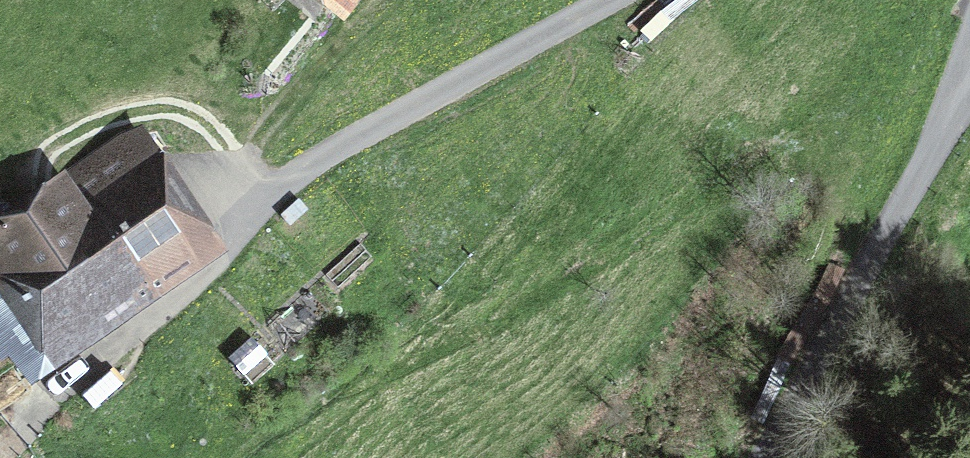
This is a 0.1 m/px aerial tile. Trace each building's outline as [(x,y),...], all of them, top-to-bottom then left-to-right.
[(329,11),(337,0),(315,0),(329,11)] [(225,227),(157,129),(21,218),(25,223),(6,236),(22,259),(0,274),(0,278),(48,348),(225,227)]
